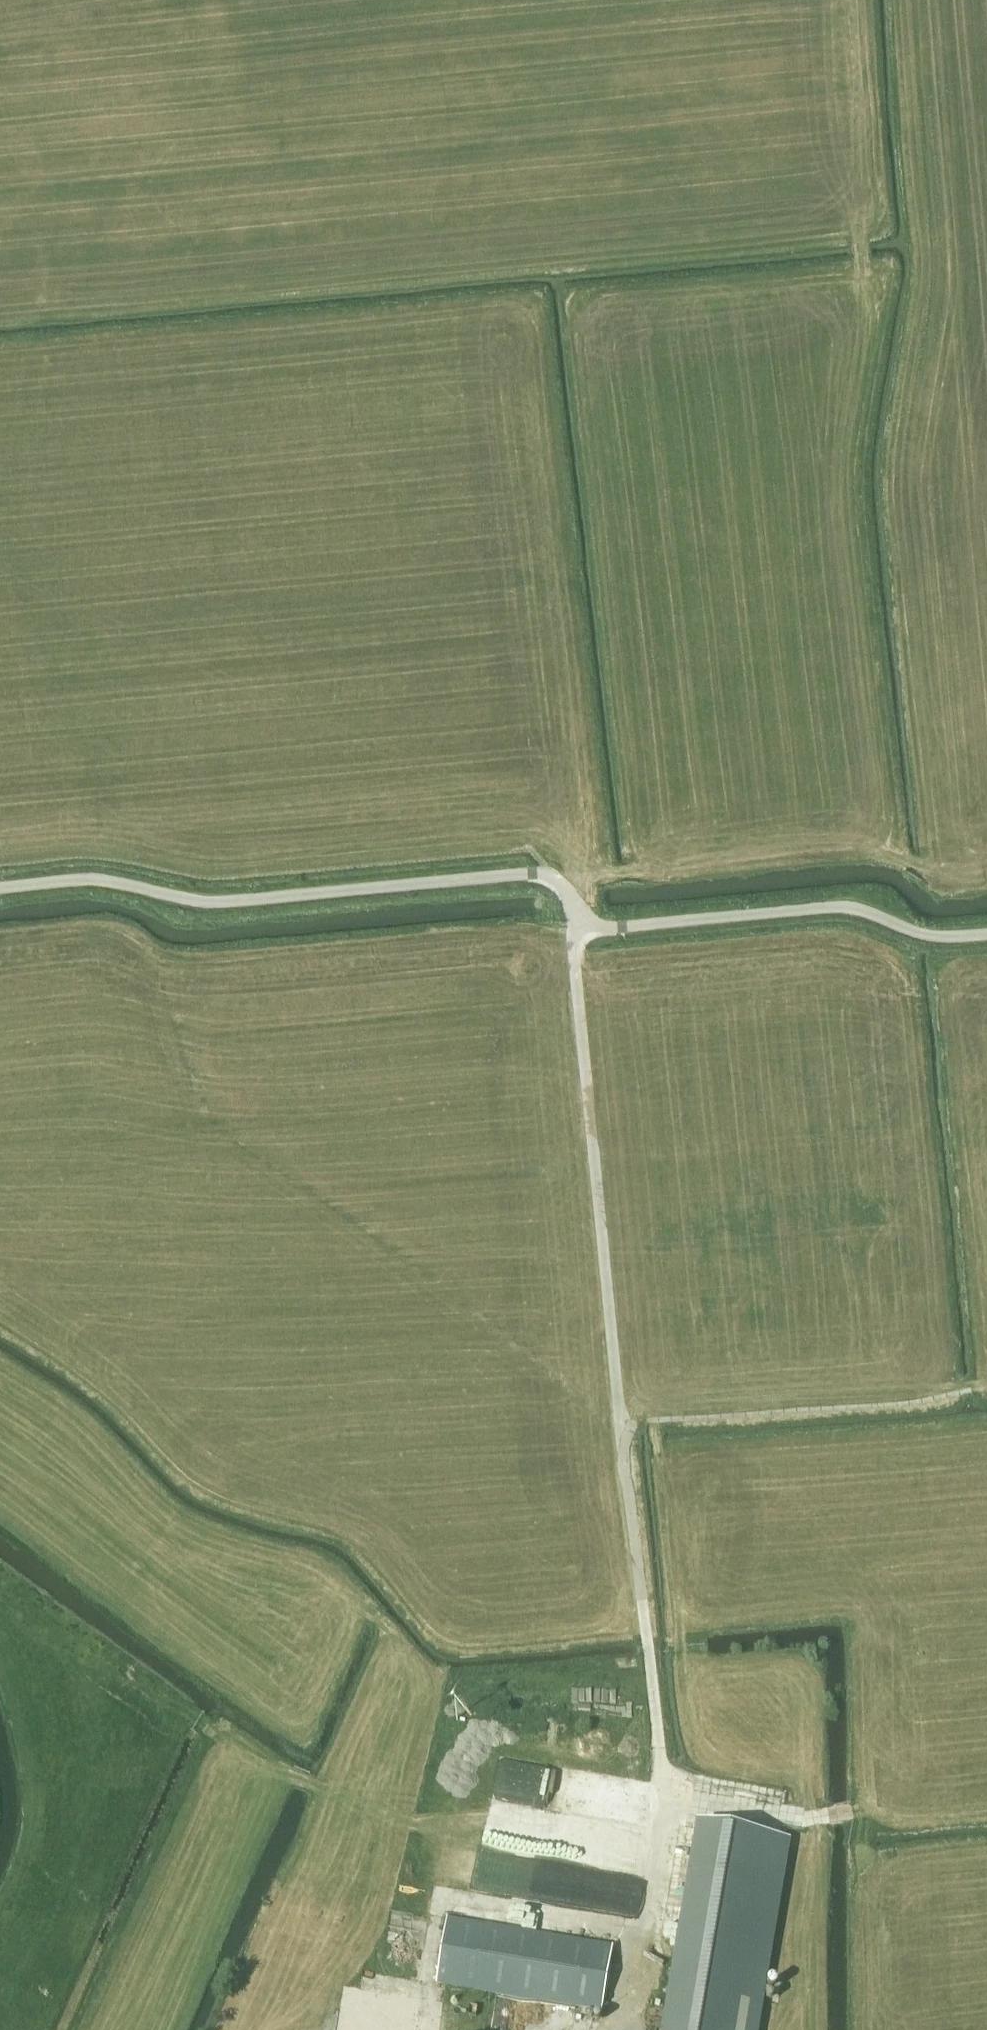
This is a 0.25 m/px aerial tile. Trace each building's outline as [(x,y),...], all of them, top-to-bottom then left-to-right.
[(443,1786),(448,1795),(478,1781),(474,1771),(443,1786)] [(580,1822),(491,1799),(482,1836),(571,1859),(580,1822)] [(666,2029),(763,2029),(794,1839),(701,1824),(666,2029)] [(614,1945),(448,1917),(436,1985),(601,2013),(614,1945)] [(414,2014),(338,2003),(334,2029),(412,2029),(414,2014)]
